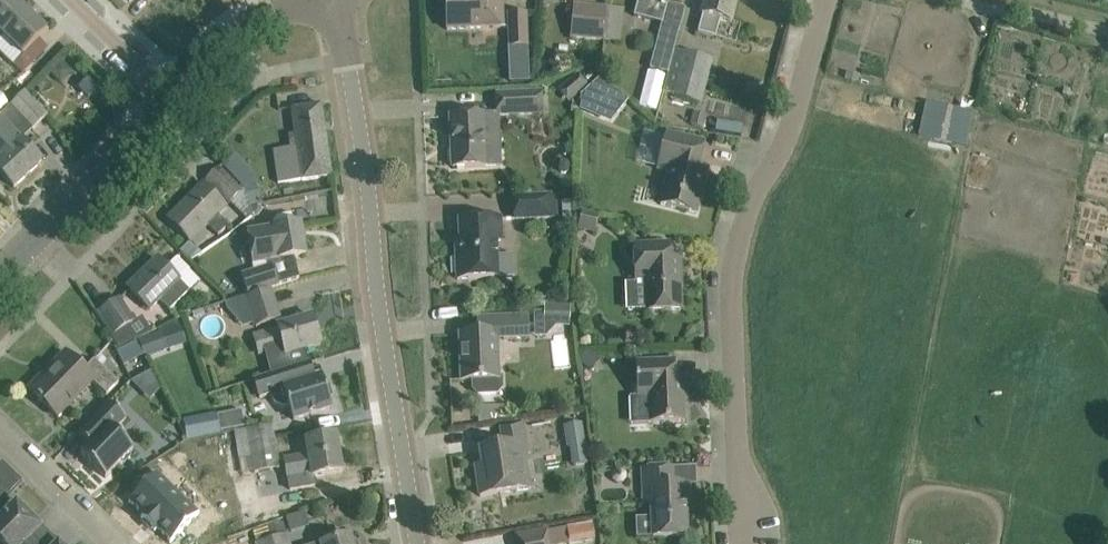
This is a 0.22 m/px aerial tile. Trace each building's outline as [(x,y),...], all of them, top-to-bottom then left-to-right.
[(27,13),(14,0),(1,0),(0,1),(0,40),(27,13)] [(502,0),(445,0),(447,30),(504,28),(502,0)] [(634,17),(651,22),(653,14),(663,17),(668,0),(638,0),(634,17)] [(720,20),(731,23),(737,0),(706,0),(698,33),(715,38),(720,20)] [(574,5),(570,39),(603,42),(607,8),(574,5)] [(27,13),(3,37),(24,57),(47,33),(27,13)] [(510,48),(530,48),(528,13),(508,14),(510,48)] [(648,69),(667,74),(680,26),(662,21),(648,69)] [(712,58),(674,48),(663,93),(673,95),(673,97),(699,104),(712,58)] [(528,68),(510,69),(510,83),(529,82),(528,68)] [(578,75),(558,91),(570,105),(589,88),(578,75)] [(599,80),(580,97),(615,119),(628,103),(599,80)] [(0,118),(0,174),(14,189),(42,163),(15,134),(26,123),(33,130),(47,118),(24,92),(0,118)] [(540,92),(496,94),(497,116),(498,116),(541,115),(540,92)] [(273,151),(276,173),(278,184),(302,180),(302,182),(332,178),(321,105),(291,109),(295,135),(289,136),(291,149),(273,151)] [(945,140),(949,107),(926,105),(923,137),(945,140)] [(952,143),(973,145),(976,110),(956,108),(952,143)] [(473,116),(451,117),(453,168),(475,167),(500,166),(499,148),(498,116),(497,116),(483,116),(473,116)] [(704,143),(683,138),(666,134),(659,160),(657,171),(667,174),(660,205),(696,214),(707,168),(699,166),(704,143)] [(230,204),(242,192),(219,169),(206,181),(229,205),(230,204)] [(191,242),(207,226),(218,237),(229,227),(217,216),(226,207),(203,184),(168,219),(191,242)] [(260,191),(246,195),(250,208),(259,206),(263,205),(260,191)] [(556,218),(555,195),(513,197),(514,219),(556,218)] [(595,233),(599,216),(582,212),(578,229),(595,233)] [(300,225),(294,226),(292,214),(277,217),(274,222),(275,229),(247,234),(252,265),(306,256),(300,225)] [(460,253),(456,253),(457,280),(479,279),(498,278),(514,277),(513,255),(497,256),(496,241),(501,241),(500,219),(481,220),(459,221),(460,253)] [(670,244),(648,245),(634,246),(635,281),(644,281),(645,312),(681,310),(680,288),(682,288),(681,260),(670,260),(670,244)] [(190,292),(180,281),(190,271),(177,258),(167,268),(159,260),(129,289),(149,310),(159,300),(170,312),(190,292)] [(242,275),(248,294),(270,288),(279,286),(273,266),(242,275)] [(279,320),(270,288),(248,294),(245,295),(253,325),(254,327),(279,320)] [(114,335),(134,322),(120,299),(99,312),(114,335)] [(503,335),(528,334),(527,312),(502,313),(503,335)] [(271,375),(296,367),(292,353),(321,345),(313,317),(278,327),(278,330),(243,340),(248,357),(265,352),(271,375)] [(158,334),(139,340),(145,358),(165,352),(187,344),(180,326),(179,326),(158,333),(158,334)] [(497,336),(479,336),(458,337),(459,385),(471,385),(471,391),(476,396),(495,395),(500,390),(497,336)] [(118,383),(110,376),(94,360),(83,371),(66,354),(30,390),(58,417),(92,381),(106,395),(118,383)] [(675,361),(653,362),(635,363),(637,398),(648,398),(649,424),(685,422),(684,402),(686,402),(686,387),(684,387),(683,375),(676,375),(675,361)] [(271,375),(254,380),(260,399),(271,395),(274,404),(283,408),(289,406),(294,420),(332,408),(330,402),(333,396),(329,387),(324,384),(322,377),(302,384),(296,367),(271,375)] [(127,419),(110,402),(79,434),(90,445),(81,455),(105,479),(133,450),(114,432),(127,419)] [(506,406),(477,407),(478,424),(506,419),(506,406)] [(189,438),(248,428),(245,409),(186,419),(189,438)] [(585,422),(568,424),(573,465),(590,463),(585,422)] [(532,488),(522,424),(500,427),(503,445),(479,449),(483,475),(476,476),(480,497),(532,488)] [(280,469),(272,425),(234,432),(241,475),(280,469)] [(336,436),(314,439),(305,441),(308,455),(285,459),(290,490),(315,486),(314,477),(343,472),(336,436)] [(18,479),(0,464),(0,483),(8,490),(18,479)] [(673,468),(651,469),(642,469),(643,505),(651,505),(652,538),(687,536),(686,513),(691,513),(690,485),(674,486),(673,468)] [(158,473),(129,503),(130,504),(131,503),(144,516),(141,518),(155,532),(157,529),(170,542),(169,543),(170,543),(199,514),(198,513),(197,514),(158,475),(159,474),(158,473)] [(10,496),(9,494),(8,495),(0,487),(0,507),(10,496)] [(31,538),(40,528),(16,505),(0,522),(0,542),(2,543),(37,543),(31,538)] [(253,530),(257,543),(291,543),(289,536),(304,531),(299,516),(253,530)] [(567,527),(569,543),(596,539),(595,531),(598,531),(597,525),(594,526),(593,523),(567,527)] [(547,531),(516,536),(517,543),(549,543),(547,531)]
